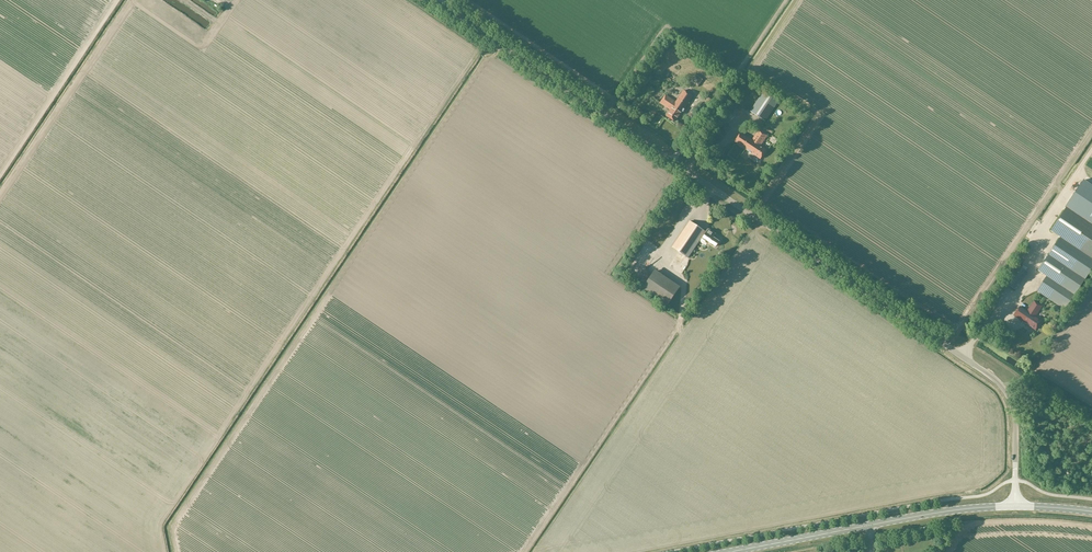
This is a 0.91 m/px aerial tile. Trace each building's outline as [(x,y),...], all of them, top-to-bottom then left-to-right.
[(698,87),(703,80),(696,74),(691,82),(698,87)] [(765,122),(780,100),(765,89),(750,111),(765,122)] [(684,91),(679,97),(676,102),(666,95),(660,103),(670,110),(666,116),(675,122),(693,97),(684,91)] [(704,116),(714,102),(708,97),(697,112),(704,116)] [(760,146),(762,143),(767,136),(759,130),(752,140),(741,133),(735,142),(760,159),(766,150),(760,146)] [(1084,181),(1066,208),(1091,225),(1091,186),(1084,181)] [(1091,267),(1091,225),(1066,208),(1051,230),(1060,237),(1038,270),(1047,277),(1037,291),(1064,309),(1078,288),(1080,289),(1081,287),(1080,286),(1091,267)] [(705,232),(689,221),(672,247),(688,258),(701,238),(706,241),(715,247),(719,241),(713,237),(715,234),(708,229),(706,233),(705,232)] [(648,241),(635,261),(642,266),(655,245),(648,241)] [(1022,268),(1017,264),(1004,283),(1015,291),(1028,272),(1026,270),(1027,268),(1023,265),(1022,268)] [(656,271),(644,289),(667,304),(679,287),(656,271)] [(1020,306),(1013,316),(1035,330),(1041,321),(1035,317),(1042,307),(1034,301),(1027,311),(1020,306)]
